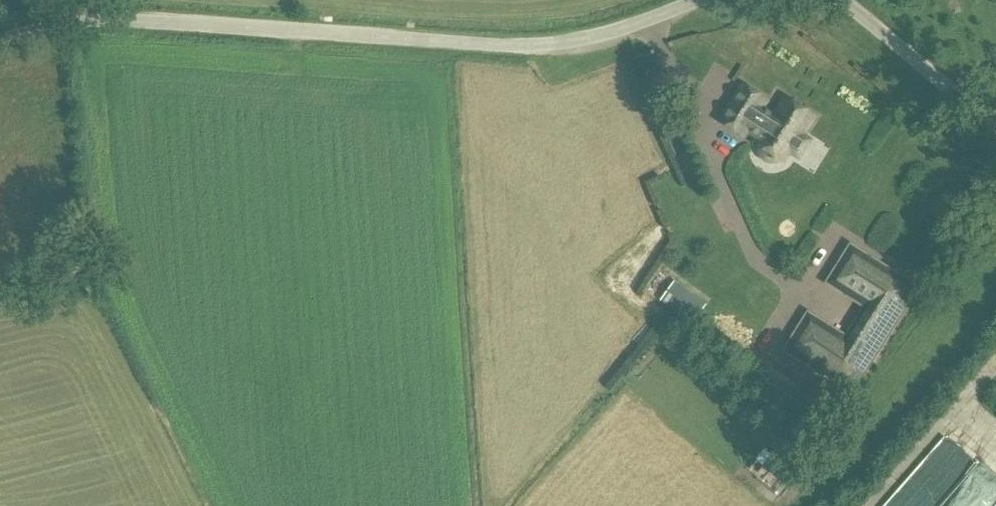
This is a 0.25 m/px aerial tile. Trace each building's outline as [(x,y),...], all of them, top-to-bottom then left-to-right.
[(741,86),(720,121),(744,136),(749,129),(761,137),(760,139),(787,157),(790,153),(794,155),(805,137),(801,135),(813,117),(785,99),(773,118),(761,110),(766,102),(741,86)] [(795,157),(809,166),(824,141),(810,132),(795,157)] [(809,317),(788,350),(850,390),(914,288),(851,249),(830,283),(893,322),(871,356),(809,317)] [(831,293),(831,312),(841,312),(841,293),(831,293)] [(778,444),(761,466),(789,487),(805,465),(778,444)]
